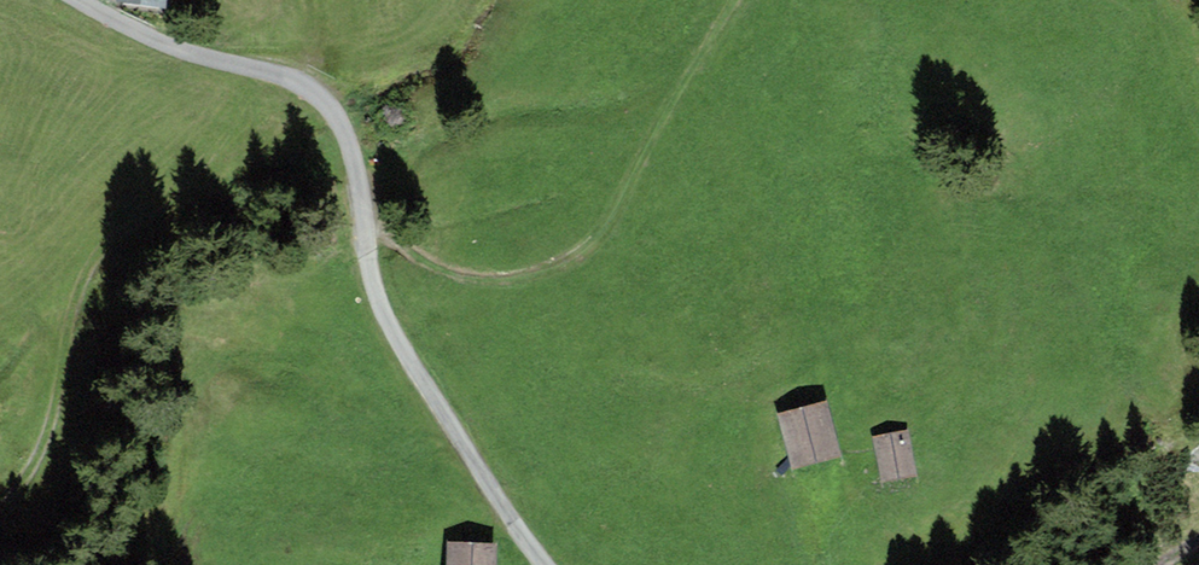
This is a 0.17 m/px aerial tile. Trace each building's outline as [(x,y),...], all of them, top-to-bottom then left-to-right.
[(167,0),(117,0),(117,4),(166,9),(167,0)] [(840,458),(826,401),(777,413),(791,470),(840,458)] [(916,477),(908,429),(874,435),(882,483),(916,477)] [(448,542),(447,564),(494,564),(495,543),(448,542)]
